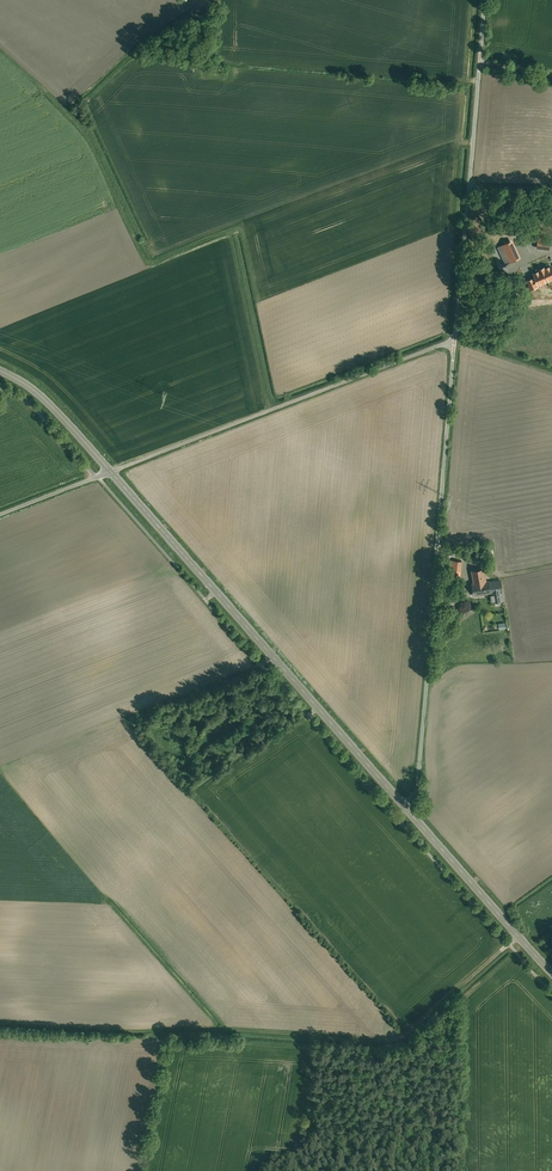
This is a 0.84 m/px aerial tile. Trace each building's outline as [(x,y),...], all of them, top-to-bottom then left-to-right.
[(208,64),(207,72),(218,74),(219,66),(208,64)] [(551,237),(538,236),(537,247),(550,248),(551,237)] [(517,258),(508,241),(502,244),(511,261),(517,258)] [(551,266),(545,268),(544,267),(542,268),(548,281),(551,279),(551,269),(551,266)] [(548,281),(542,268),(539,269),(540,271),(534,273),(536,278),(534,279),(536,284),(538,283),(539,284),(548,281)] [(462,561),(448,559),(446,582),(460,583),(462,561)] [(501,580),(489,582),(489,580),(486,580),(484,568),(471,570),(473,582),(472,582),(474,595),(491,592),(492,601),(504,600),(501,580)] [(458,595),(450,596),(452,605),(460,604),(458,595)]
